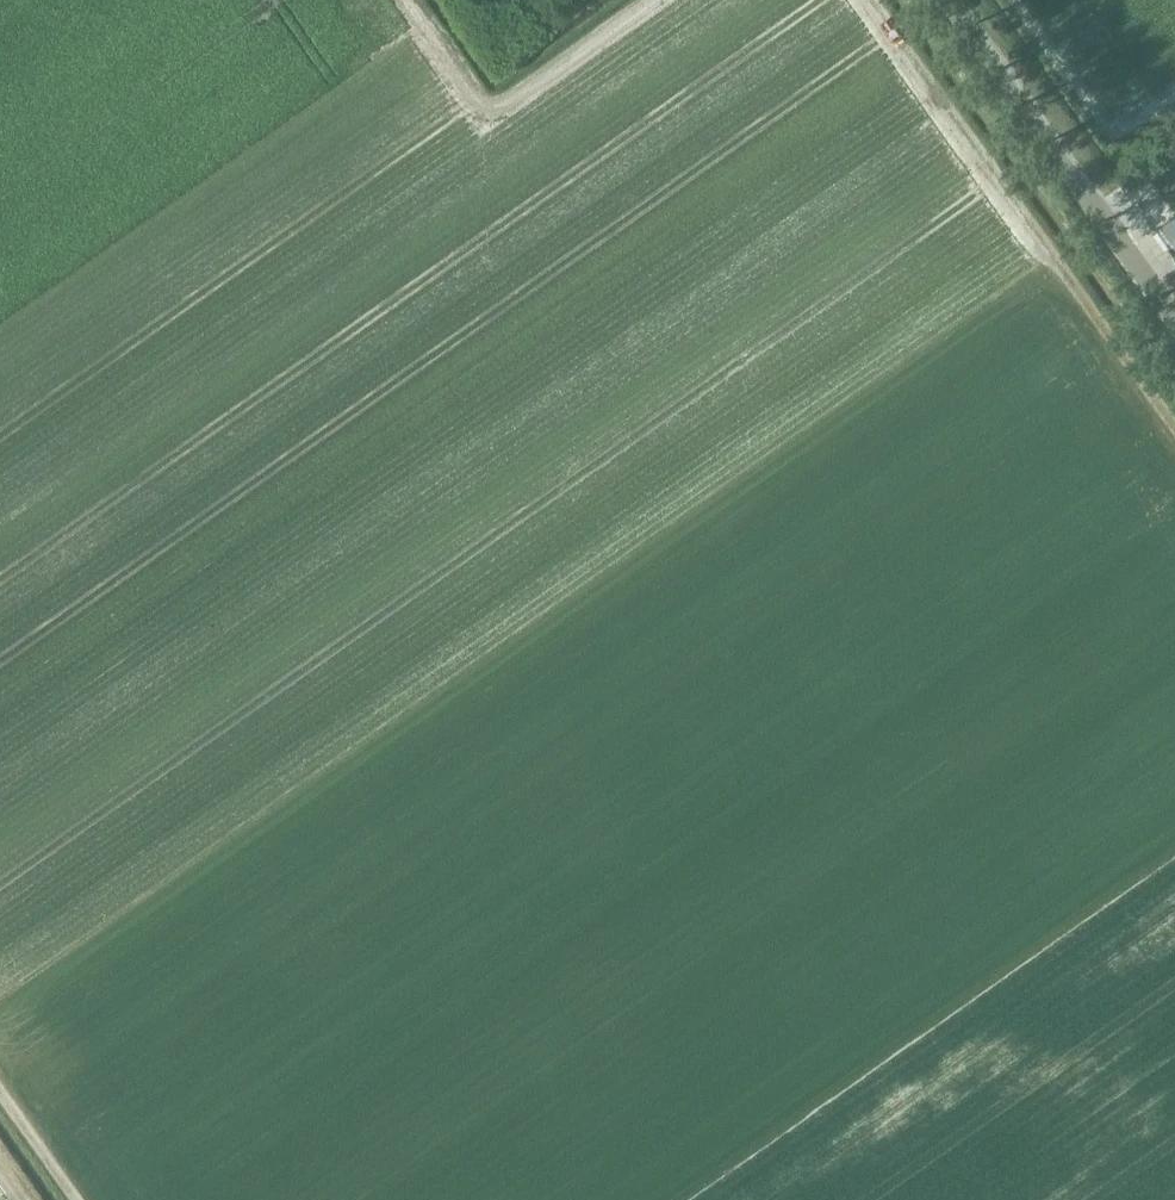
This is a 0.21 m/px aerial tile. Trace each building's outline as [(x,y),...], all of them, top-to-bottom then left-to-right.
[(1133,164),(1121,180),(1135,191),(1147,175),(1133,164)]
